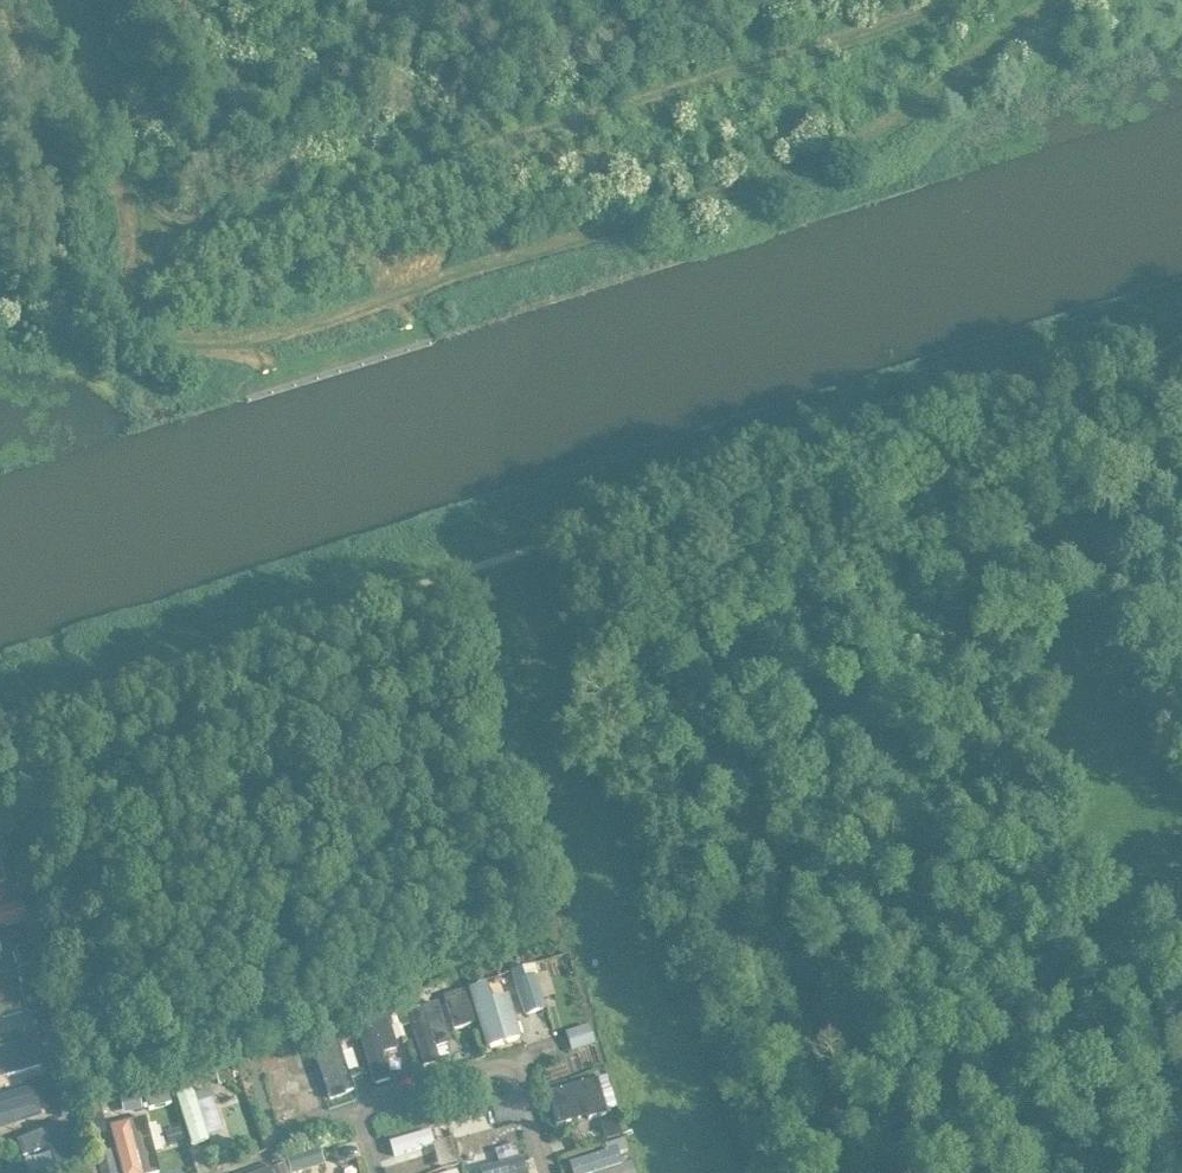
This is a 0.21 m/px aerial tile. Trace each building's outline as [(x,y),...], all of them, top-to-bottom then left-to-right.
[(0,907),(0,925),(25,917),(20,901),(0,907)] [(15,948),(19,966),(37,961),(33,943),(15,948)] [(523,1017),(544,1010),(531,967),(509,973),(523,1017)] [(27,991),(50,986),(45,968),(23,973),(27,991)] [(0,977),(0,1018),(23,1012),(12,974),(0,977)] [(486,1051),(520,1041),(507,995),(489,1000),(484,984),(468,989),(486,1051)] [(435,1049),(450,1045),(437,1003),(406,1012),(422,1067),(439,1063),(435,1049)] [(52,1010),(34,1014),(38,1030),(57,1026),(52,1010)] [(375,1084),(393,1078),(385,1051),(399,1047),(390,1017),(359,1028),(375,1084)] [(331,1098),(355,1089),(340,1042),(332,1045),(327,1032),(311,1037),(331,1098)] [(0,1047),(0,1062),(1,1062),(5,1076),(42,1065),(34,1038),(0,1047)] [(284,1110),(299,1106),(288,1066),(273,1070),(284,1110)] [(612,1086),(608,1074),(549,1090),(558,1123),(609,1111),(602,1090),(612,1086)] [(165,1101),(182,1094),(176,1082),(160,1088),(165,1101)] [(0,1095),(0,1126),(40,1113),(37,1103),(32,1085),(0,1095)] [(200,1162),(215,1157),(200,1107),(185,1112),(200,1162)] [(379,1128),(384,1147),(428,1135),(422,1116),(379,1128)] [(130,1119),(109,1124),(122,1172),(144,1172),(130,1119)] [(71,1125),(21,1144),(27,1160),(54,1149),(63,1172),(86,1163),(71,1125)] [(513,1125),(472,1139),(477,1154),(518,1140),(513,1125)] [(570,1161),(574,1172),(638,1172),(626,1137),(606,1144),(608,1150),(570,1161)] [(525,1157),(482,1167),(483,1172),(529,1172),(525,1157)]
